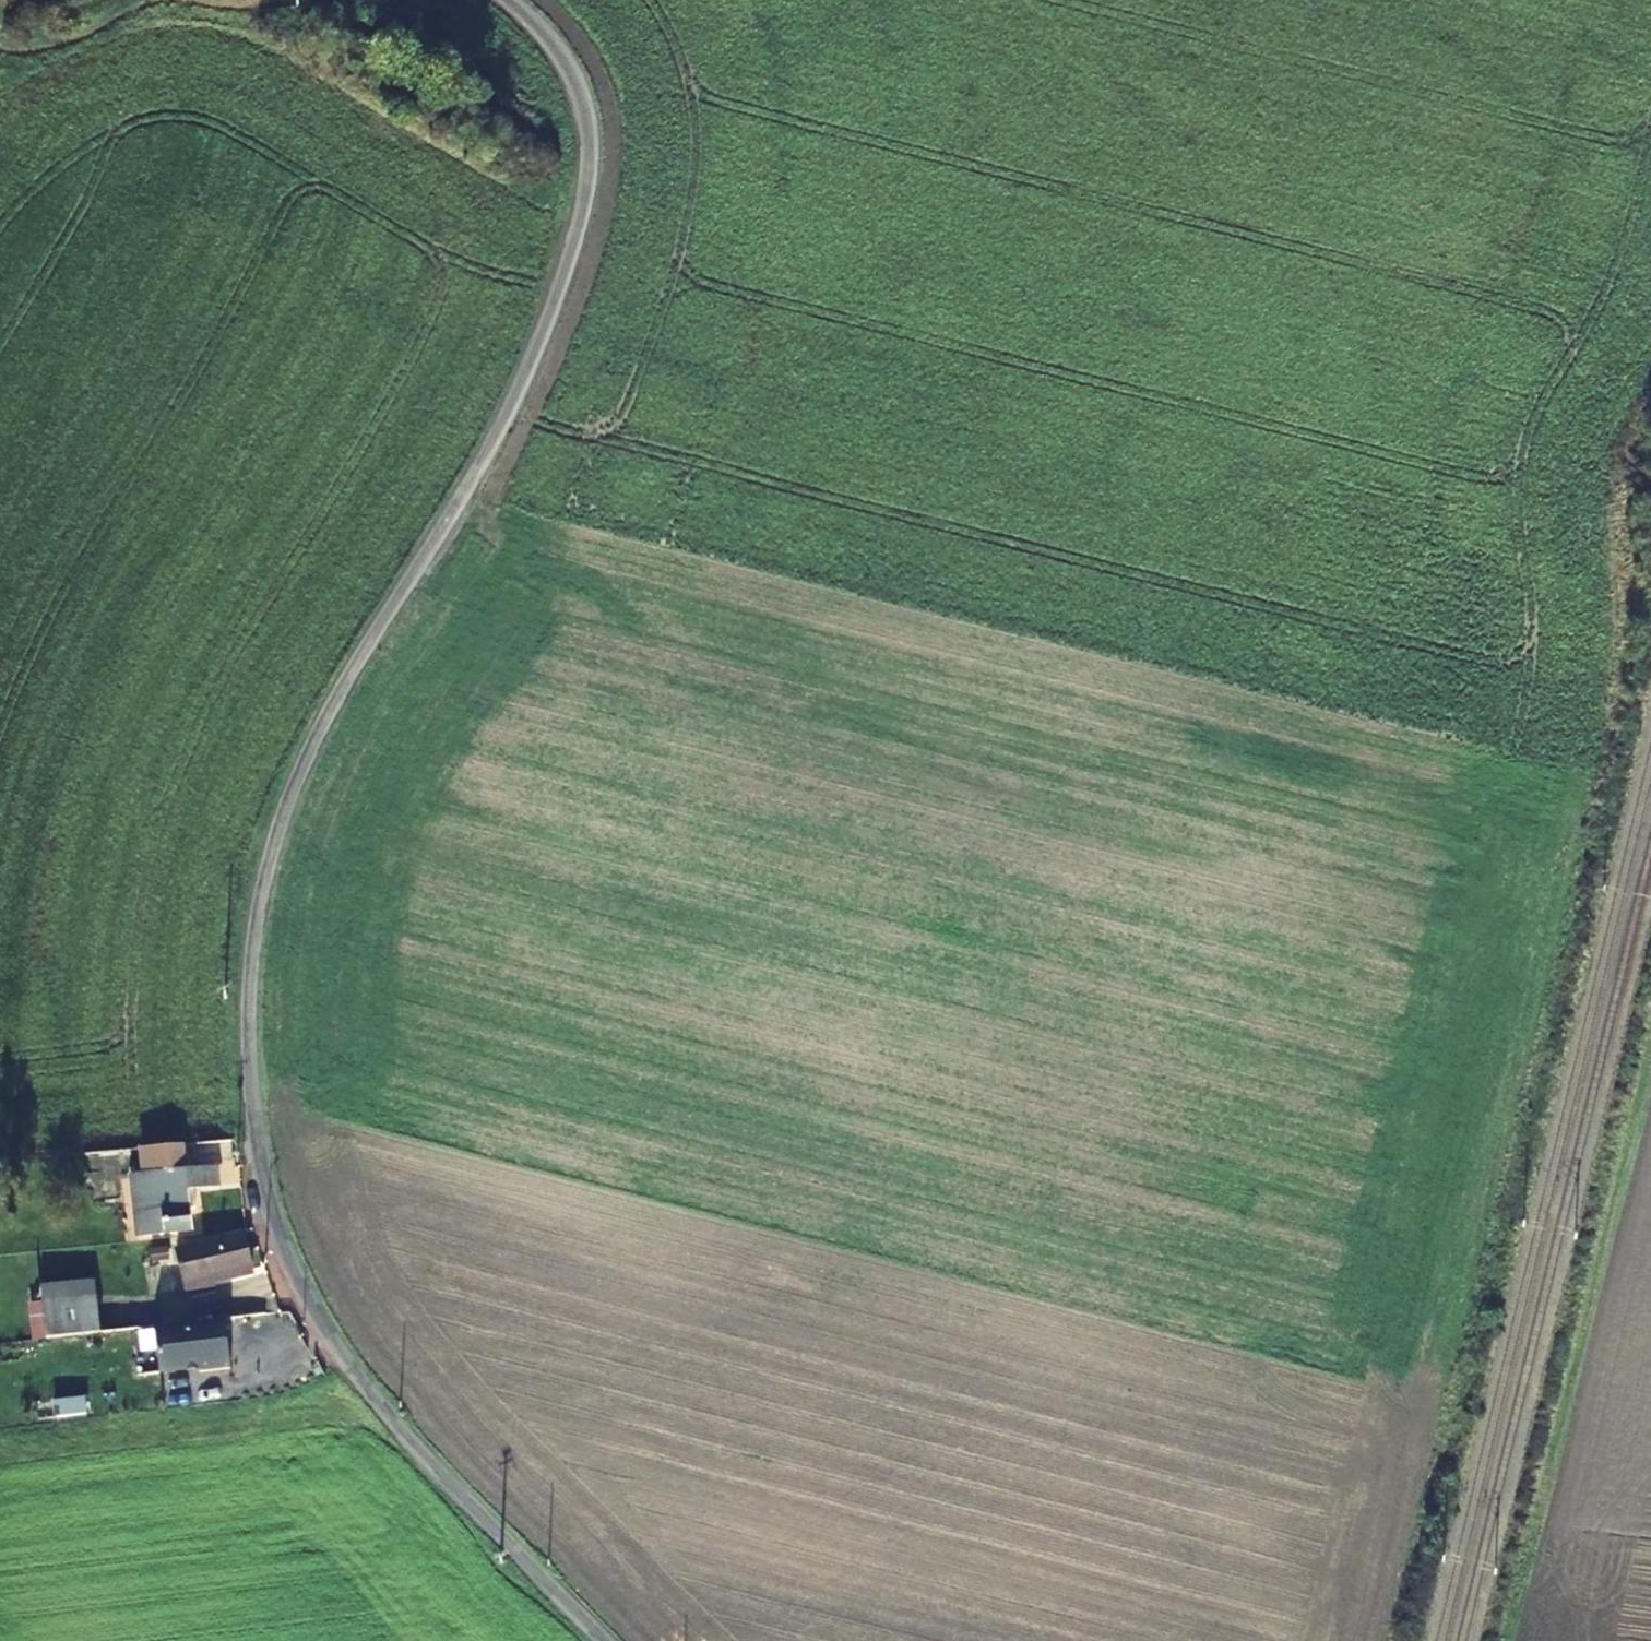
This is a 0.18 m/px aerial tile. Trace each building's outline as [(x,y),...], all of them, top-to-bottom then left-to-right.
[(135,1238),(193,1233),(189,1193),(221,1189),(218,1171),(188,1173),(185,1145),(138,1149),(141,1178),(128,1179),(135,1238)] [(120,1194),(119,1180),(94,1182),(95,1197),(120,1194)] [(245,1234),(201,1247),(210,1278),(254,1266),(245,1234)] [(41,1301),(46,1333),(98,1326),(94,1295),(41,1301)] [(228,1319),(158,1329),(166,1376),(204,1370),(205,1373),(237,1367),(228,1319)]
